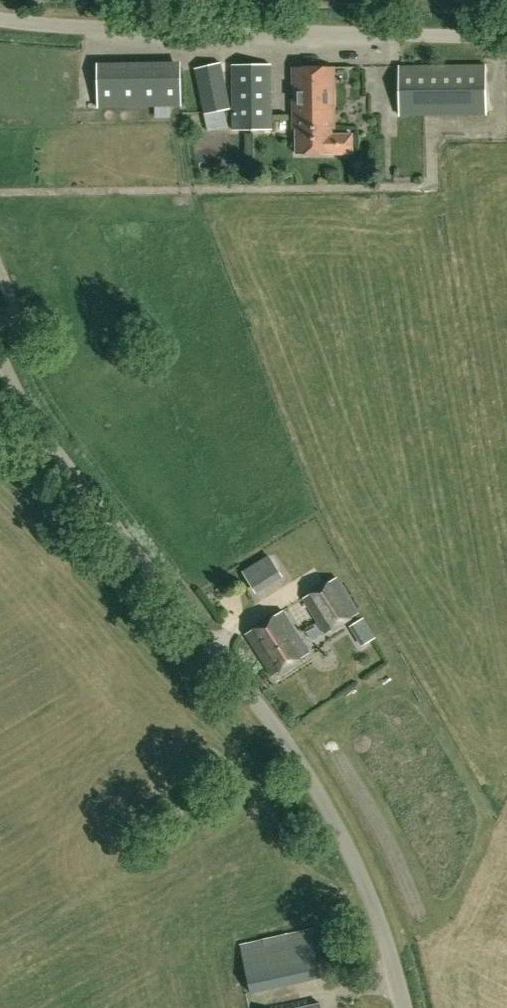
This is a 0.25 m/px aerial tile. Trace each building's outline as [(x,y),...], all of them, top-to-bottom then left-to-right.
[(180,61),(97,61),(98,107),(180,106),(180,61)] [(196,68),(204,114),(230,109),(221,63),(196,68)] [(233,66),(234,131),(272,130),(271,65),(233,66)] [(400,67),(401,116),(486,114),(485,65),(400,67)] [(353,154),(353,135),(336,135),(336,138),(332,138),(332,130),(334,130),(334,68),(294,68),(295,129),(297,129),(298,154),(353,154)] [(268,555),(242,571),(252,585),(276,570),(268,555)] [(304,574),(290,582),(296,594),(311,585),(304,574)] [(359,614),(336,578),(303,599),(325,635),(359,614)] [(271,675),(308,652),(284,612),(246,636),(271,675)] [(348,922),(344,912),(338,915),(342,925),(348,922)] [(240,944),(252,993),(322,977),(312,933),(315,932),(314,927),(240,944)]
